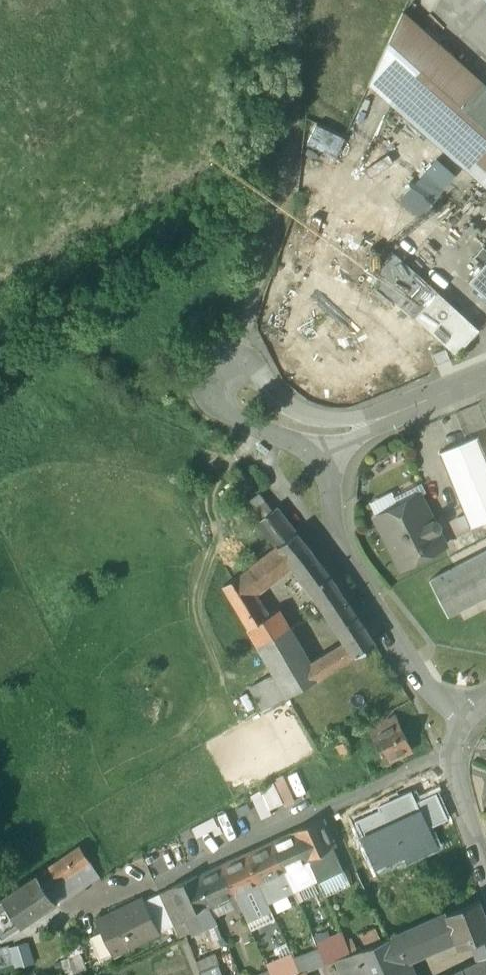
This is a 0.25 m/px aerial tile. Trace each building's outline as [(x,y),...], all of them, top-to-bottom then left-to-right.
[(483,83),(403,12),(389,41),(418,68),(462,106),(483,83)] [(418,68),(399,90),(485,167),(485,128),(462,106),(418,68)] [(483,83),(462,106),(485,128),(485,85),(483,83)] [(338,153),(346,136),(317,123),(310,141),(338,153)] [(401,198),(420,215),(456,174),(438,157),(401,198)] [(476,331),(388,257),(385,289),(456,355),(476,331)] [(468,279),(485,295),(485,259),(468,279)] [(445,349),(432,355),(436,365),(449,358),(445,349)] [(439,452),(469,527),(485,520),(485,459),(477,436),(439,452)] [(418,496),(376,517),(401,567),(443,546),(436,532),(439,530),(440,528),(441,525),(440,522),(438,520),(435,519),(433,518),(430,519),(418,496)] [(295,530),(276,505),(255,520),(274,545),(295,530)] [(274,545),(255,559),(268,578),(291,561),(309,548),(295,530),(274,545)] [(309,548),(291,561),(312,589),(337,627),(355,614),(330,576),(309,548)] [(429,580),(447,615),(485,595),(485,551),(429,580)] [(255,559),(238,571),(250,591),(268,578),(255,559)] [(250,591),(238,571),(223,583),(234,604),(250,591)] [(309,663),(278,608),(265,615),(250,591),(234,604),(287,694),(317,677),(309,663)] [(355,614),(337,627),(346,640),(331,650),(339,663),(374,643),(355,614)] [(331,650),(309,663),(317,677),(339,663),(331,650)] [(397,722),(371,735),(384,760),(409,747),(397,722)] [(335,744),(342,756),(355,748),(348,737),(335,744)] [(277,782),(252,791),(261,813),(294,800),(292,792),(282,796),(277,782)] [(416,802),(411,791),(378,806),(379,809),(354,821),(355,821),(376,867),(434,840),(429,828),(416,802)] [(436,793),(416,802),(429,828),(448,819),(436,793)] [(320,819),(294,831),(295,833),(308,859),(309,862),(334,851),(320,819)] [(295,833),(271,844),(283,871),(287,879),(291,877),(292,877),(288,868),(308,859),(295,833)] [(271,844),(246,855),(258,882),(283,871),(271,844)] [(79,846),(36,875),(46,890),(89,861),(79,846)] [(334,851),(309,862),(313,871),(318,881),(341,871),(341,872),(344,870),(343,868),(342,869),(334,851)] [(246,855),(221,867),(237,901),(242,899),(238,891),(258,882),(246,855)] [(308,859),(288,868),(292,877),(291,877),(292,881),(313,871),(309,862),(308,859)] [(221,867),(196,878),(208,904),(229,895),(233,903),(237,901),(221,867)] [(283,871),(258,882),(266,899),(291,888),(291,887),(290,887),(287,879),(283,871)] [(36,874),(1,897),(19,925),(54,902),(46,890),(36,875),(36,874)] [(195,875),(169,887),(184,919),(210,907),(208,904),(196,878),(195,875)] [(319,881),(297,889),(301,899),(323,891),(319,881)] [(1,897),(0,898),(0,937),(0,938),(19,925),(1,897)] [(142,898),(95,919),(111,953),(157,931),(142,898)] [(446,913),(460,948),(485,937),(485,917),(479,899),(446,913)] [(210,907),(184,919),(190,932),(216,921),(210,907)] [(438,917),(424,923),(423,921),(378,942),(390,967),(400,963),(449,940),(438,917)] [(377,925),(362,931),(367,944),(382,938),(377,925)] [(342,933),(316,942),(319,950),(325,963),(338,958),(350,953),(345,941),(342,933)] [(357,950),(352,938),(345,941),(350,953),(357,950)] [(0,948),(0,966),(22,958),(16,942),(0,948)] [(390,967),(378,942),(359,950),(370,974),(404,974),(400,963),(390,967)] [(319,950),(295,960),(300,972),(306,969),(325,963),(319,950)] [(338,958),(345,974),(370,974),(359,950),(357,950),(350,953),(338,958)] [(266,963),(269,970),(271,974),(294,974),(300,972),(295,960),(292,953),(266,963)] [(448,974),(485,974),(485,957),(448,974)] [(201,974),(221,974),(216,963),(198,969),(201,974)] [(431,969),(433,974),(447,974),(441,964),(431,969)] [(413,974),(433,974),(431,969),(429,967),(413,974)]
